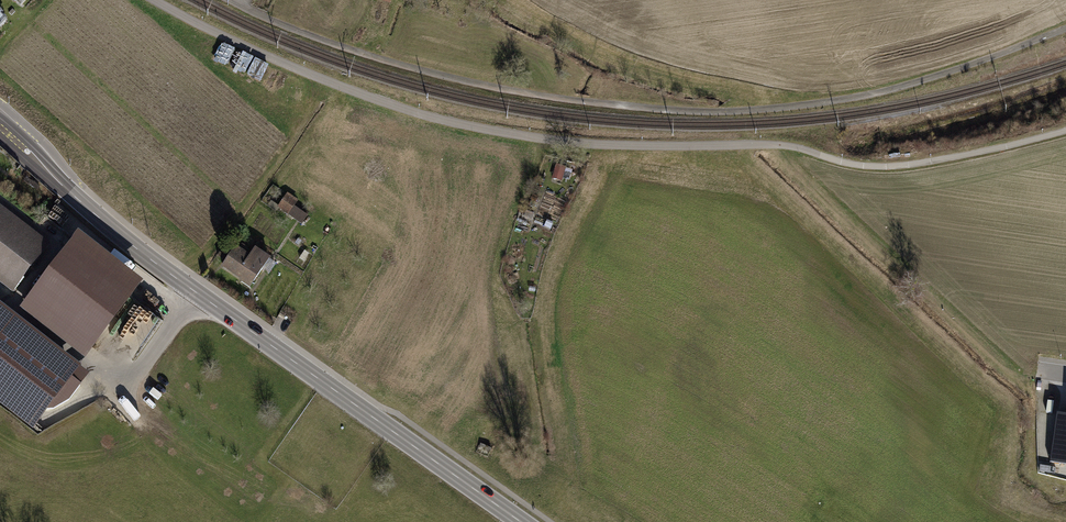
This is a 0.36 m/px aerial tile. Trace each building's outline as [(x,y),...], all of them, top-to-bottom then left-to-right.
[(566,168),(556,165),(552,179),(562,182),(566,168)] [(287,193),(277,207),(301,225),(310,213),(296,203),(298,201),(287,193)] [(11,295),(17,287),(50,243),(0,205),(0,286),(11,295)] [(78,234),(19,309),(85,360),(144,286),(78,234)] [(238,282),(249,290),(270,259),(254,248),(249,256),(235,246),(220,268),(239,281),(238,282)] [(33,431),(49,410),(53,410),(70,401),(89,375),(0,305),(0,406),(33,431)] [(1057,411),(1050,461),(1065,463),(1065,412),(1057,411)]
